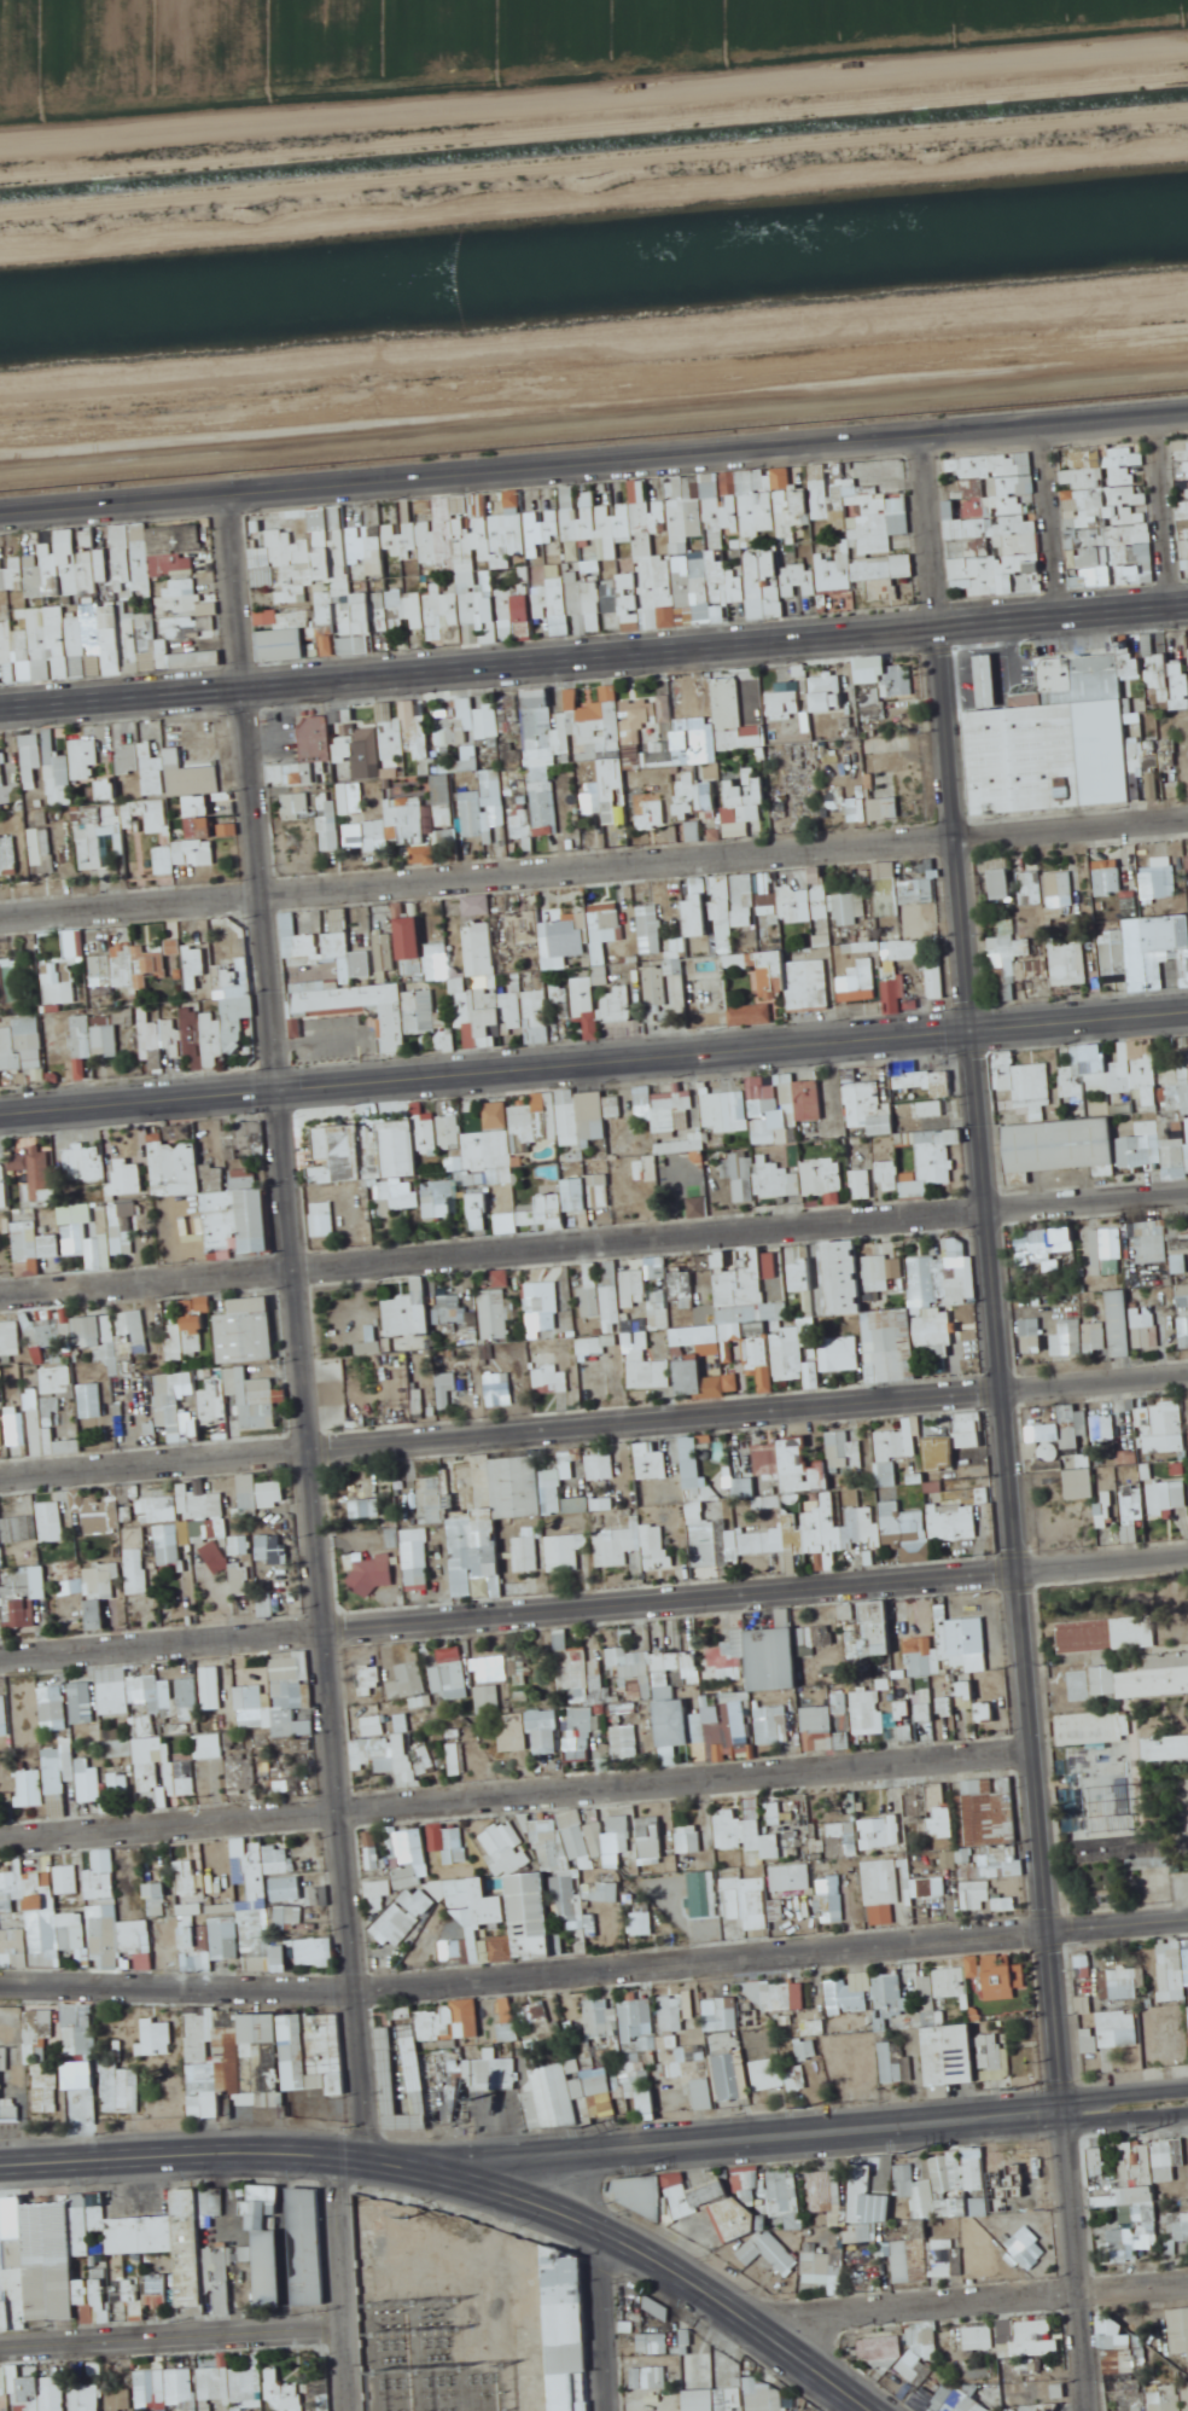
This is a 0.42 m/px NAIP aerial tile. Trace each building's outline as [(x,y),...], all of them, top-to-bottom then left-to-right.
[(668,476),(672,554),(609,558),(603,560),(604,580),(572,582),(575,633),(624,630),(623,609),(652,607),(656,606),(744,601),(742,566),(719,574),(720,590),(714,591),(708,553),(689,554),(693,537),(707,536),(711,546),(712,542),(743,531),(744,538),(776,527),(774,489),(787,484),(785,477),(787,469),(668,476)] [(251,549),(253,589),(276,587),(274,565),(294,564),(292,529),(268,531),(269,548),(251,549)] [(748,555),(749,584),(759,583),(757,554),(748,555)] [(18,591),(18,577),(28,577),(27,568),(38,568),(37,557),(0,558),(0,591),(18,591)] [(516,642),(534,641),(533,618),(549,617),(547,566),(532,567),(534,595),(514,596),(516,642)] [(388,634),(388,601),(372,601),(372,592),(355,592),(355,634),(388,634)] [(461,626),(459,592),(406,595),(409,628),(427,627),(428,642),(445,641),(444,627),(461,626)] [(53,681),(51,656),(70,655),(72,677),(105,674),(221,665),(220,650),(169,654),(168,639),(160,640),(157,600),(83,605),(84,618),(42,621),(41,610),(30,611),(31,630),(14,631),(13,625),(0,626),(0,685),(53,681)] [(311,611),(257,611),(257,626),(311,626),(311,611)] [(259,631),(261,662),(306,659),(304,628),(259,631)] [(972,651),(995,651),(997,701),(974,702),(972,651)] [(579,744),(621,742),(618,687),(603,687),(604,702),(579,704),(578,689),(567,690),(568,713),(577,713),(579,744)] [(883,719),(883,691),(863,691),(863,719),(883,719)] [(769,692),(769,715),(798,715),(798,692),(769,692)] [(622,700),(622,727),(660,727),(660,700),(622,700)] [(302,764),(293,764),(293,783),(317,782),(316,761),(333,760),(332,716),(301,717),(302,764)] [(528,755),(554,755),(554,722),(528,722),(528,755)] [(763,727),(742,727),(742,746),(763,746),(763,727)] [(94,766),(99,766),(99,740),(73,740),(73,780),(94,780),(94,766)] [(145,795),(162,794),(160,743),(119,745),(120,775),(144,774),(145,795)] [(223,766),(183,768),(182,758),(168,759),(170,795),(187,794),(188,817),(208,816),(207,793),(225,792),(223,766)] [(763,836),(762,767),(744,768),(744,780),(725,780),(726,836),(763,836)] [(677,777),(677,822),(718,823),(719,783),(695,783),(695,777),(677,777)] [(284,794),(285,820),(311,818),(309,793),(284,794)] [(637,815),(639,830),(666,827),(664,800),(645,802),(646,814),(637,815)] [(483,836),(483,810),(468,810),(468,836),(483,836)] [(340,826),(322,826),(322,851),(340,851),(340,826)] [(33,874),(51,874),(50,829),(32,830),(33,874)] [(17,872),(17,838),(0,838),(0,872),(17,872)] [(1121,894),(1121,861),(1095,861),(1095,894),(1121,894)] [(829,920),(826,868),(813,868),(813,886),(781,888),(783,922),(829,920)] [(1177,898),(1177,868),(1153,868),(1153,898),(1177,898)] [(1041,883),(1040,871),(1023,873),(1024,885),(1041,883)] [(1046,874),(1051,919),(1063,917),(1062,907),(1075,905),(1071,871),(1046,874)] [(994,892),(1008,893),(1009,873),(994,873),(994,892)] [(902,920),(936,920),(936,880),(902,880),(902,920)] [(866,916),(866,893),(835,893),(835,927),(859,927),(859,916),(866,916)] [(346,933),(344,909),(331,910),(333,934),(346,933)] [(423,957),(418,916),(396,919),(401,960),(423,957)] [(1002,922),(1004,944),(1014,943),(1012,921),(1002,922)] [(467,970),(493,970),(493,925),(467,925),(467,970)] [(1127,931),(1103,931),(1104,977),(1128,976),(1127,931)] [(1173,932),(1173,965),(1187,965),(1187,932),(1173,932)] [(298,965),(320,965),(320,936),(297,936),(298,965)] [(180,941),(109,948),(109,941),(92,943),(96,984),(113,982),(113,981),(131,979),(132,990),(150,988),(149,978),(169,976),(167,955),(181,954),(180,941)] [(1085,945),(1052,947),(1054,986),(1087,984),(1085,945)] [(941,959),(925,961),(929,999),(945,998),(941,959)] [(830,1006),(829,960),(787,962),(789,1007),(830,1006)] [(74,962),(44,963),(45,1004),(76,1004),(74,962)] [(671,967),(647,967),(647,1006),(671,1006),(671,967)] [(340,988),(340,981),(293,983),(294,1009),(398,1005),(398,986),(340,988)] [(407,992),(407,1032),(436,1032),(436,992),(407,992)] [(773,1023),(773,1006),(748,1006),(748,1023),(773,1023)] [(44,1068),(42,1018),(0,1019),(0,1070),(44,1068)] [(1133,1085),(1155,1085),(1155,1041),(1133,1041),(1133,1085)] [(112,1050),(111,1042),(100,1044),(101,1051),(112,1050)] [(1062,1067),(1063,1095),(1109,1093),(1107,1045),(1072,1047),(1073,1066),(1062,1067)] [(1016,1065),(1015,1052),(991,1054),(997,1121),(1007,1120),(1006,1110),(1054,1106),(1050,1062),(1016,1065)] [(765,1077),(750,1077),(750,1099),(778,1099),(778,1085),(765,1085),(765,1077)] [(781,1082),(782,1110),(767,1110),(768,1120),(754,1120),(755,1143),(788,1143),(787,1123),(821,1122),(820,1081),(781,1082)] [(704,1094),(706,1132),(739,1131),(739,1121),(747,1121),(745,1092),(704,1094)] [(1003,1125),(1007,1176),(1025,1174),(1025,1172),(1115,1165),(1111,1118),(1003,1125)] [(362,1178),(361,1143),(338,1144),(337,1127),(316,1128),(318,1164),(311,1164),(312,1181),(362,1178)] [(52,1200),(50,1148),(9,1150),(10,1176),(29,1175),(30,1200),(52,1200)] [(898,1175),(898,1161),(878,1161),(878,1175),(898,1175)] [(0,1175),(0,1209),(8,1208),(7,1175),(0,1175)] [(166,1175),(155,1175),(155,1193),(199,1193),(199,1183),(166,1183),(166,1175)] [(257,1175),(232,1176),(233,1188),(257,1187),(257,1175)] [(565,1178),(565,1212),(587,1212),(587,1178),(565,1178)] [(453,1218),(453,1182),(424,1182),(424,1218),(453,1218)] [(1166,1222),(1140,1222),(1140,1261),(1166,1261),(1166,1222)] [(60,1235),(41,1235),(41,1256),(60,1256),(60,1235)] [(763,1250),(716,1251),(718,1322),(765,1321),(763,1250)] [(810,1259),(791,1259),(791,1290),(810,1290),(810,1259)] [(948,1301),(971,1301),(971,1259),(948,1259),(948,1301)] [(651,1288),(652,1327),(670,1327),(670,1310),(693,1310),(692,1269),(670,1269),(670,1288),(651,1288)] [(428,1277),(417,1277),(417,1332),(428,1332),(428,1277)] [(1178,1307),(1187,1306),(1187,1285),(1178,1285),(1178,1307)] [(1111,1357),(1131,1356),(1129,1289),(1109,1290),(1111,1357)] [(216,1315),(221,1364),(276,1359),(270,1296),(231,1300),(233,1314),(216,1315)] [(915,1316),(915,1346),(951,1346),(951,1308),(926,1308),(926,1316),(915,1316)] [(76,1317),(76,1346),(115,1346),(115,1317),(76,1317)] [(1042,1352),(1042,1318),(1022,1318),(1022,1352),(1042,1352)] [(1081,1320),(1063,1320),(1063,1352),(1081,1352),(1081,1320)] [(672,1328),(673,1346),(699,1345),(700,1358),(676,1359),(677,1394),(738,1392),(737,1375),(723,1375),(721,1341),(714,1342),(713,1326),(672,1328)] [(772,1334),(778,1380),(809,1377),(803,1326),(783,1328),(784,1333),(772,1334)] [(860,1337),(821,1337),(821,1370),(860,1370),(860,1337)] [(747,1370),(770,1370),(770,1338),(747,1338),(747,1370)] [(725,1362),(743,1362),(743,1341),(725,1341),(725,1362)] [(631,1387),(671,1387),(671,1362),(645,1362),(645,1350),(631,1350),(631,1387)] [(229,1368),(232,1421),(241,1421),(241,1430),(280,1429),(277,1365),(229,1368)] [(158,1425),(182,1425),(182,1414),(193,1414),(193,1375),(158,1375),(158,1425)] [(86,1416),(95,1416),(95,1386),(86,1386),(86,1416)] [(1184,1443),(1184,1405),(1146,1405),(1146,1426),(1175,1426),(1175,1443),(1184,1443)] [(30,1410),(9,1411),(10,1445),(31,1444),(30,1410)] [(1079,1413),(1062,1413),(1062,1448),(1079,1448),(1079,1413)] [(684,1487),(701,1487),(701,1435),(684,1435),(684,1487)] [(783,1492),(825,1490),(824,1463),(805,1464),(804,1438),(781,1439),(783,1492)] [(1066,1454),(1067,1499),(1094,1498),(1093,1454),(1066,1454)] [(258,1475),(242,1475),(242,1509),(258,1509),(258,1475)] [(443,1477),(420,1478),(421,1523),(444,1523),(443,1477)] [(285,1482),(261,1483),(262,1504),(286,1503),(285,1482)] [(1145,1526),(1145,1489),(1125,1489),(1125,1526),(1145,1526)] [(383,1517),(383,1499),(352,1499),(352,1518),(383,1517)] [(40,1503),(40,1542),(63,1542),(63,1503),(40,1503)] [(977,1504),(930,1506),(932,1541),(979,1540),(977,1504)] [(33,1540),(33,1519),(13,1519),(13,1540),(33,1540)] [(160,1564),(181,1563),(180,1525),(159,1526),(160,1564)] [(430,1585),(426,1529),(404,1530),(407,1586),(430,1585)] [(226,1565),(225,1545),(210,1545),(212,1572),(233,1571),(234,1595),(250,1594),(249,1564),(226,1565)] [(353,1558),(354,1592),(394,1591),(393,1556),(353,1558)] [(116,1592),(112,1565),(86,1569),(90,1596),(116,1592)] [(37,1599),(47,1599),(46,1568),(11,1568),(11,1587),(6,1587),(7,1629),(38,1628),(37,1599)] [(106,1629),(106,1600),(88,1600),(88,1629),(106,1629)] [(891,1654),(889,1600),(865,1601),(867,1655),(891,1654)]
